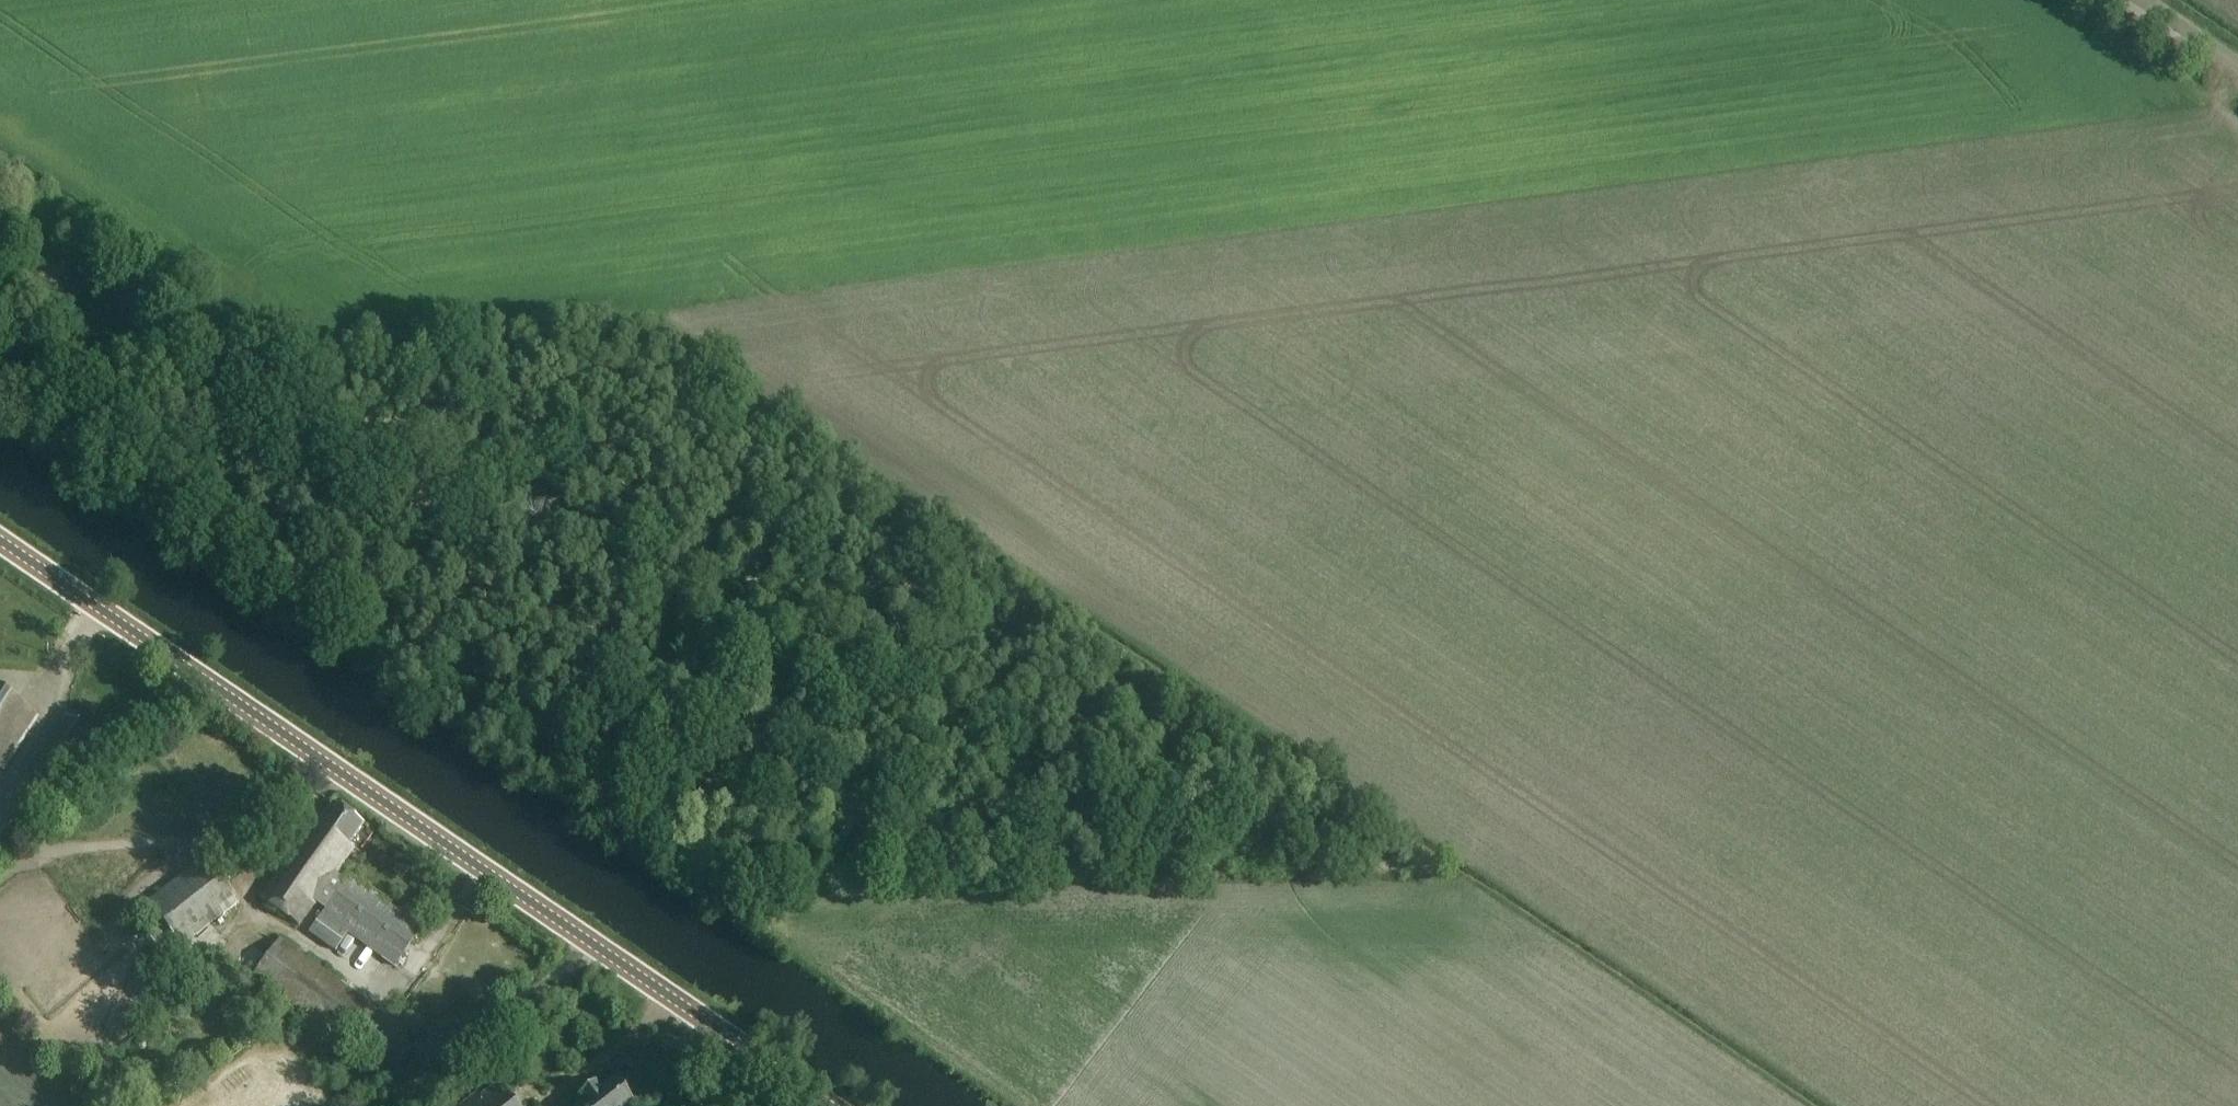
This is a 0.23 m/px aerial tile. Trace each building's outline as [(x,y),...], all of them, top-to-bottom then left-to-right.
[(0,774),(37,719),(0,694),(0,774)] [(363,830),(333,808),(318,829),(314,827),(260,903),(297,930),(314,906),(324,914),(310,934),(335,952),(347,936),(394,970),(420,933),(338,874),(353,853),(349,850),(363,830)] [(167,959),(241,904),(206,858),(133,914),(167,959)] [(342,1041),(369,1003),(282,940),(254,978),(342,1041)] [(615,1084),(602,1095),(596,1088),(581,1099),(586,1105),(632,1105),(615,1084)] [(497,1091),(480,1104),(477,1101),(470,1105),(508,1105),(497,1091)]
